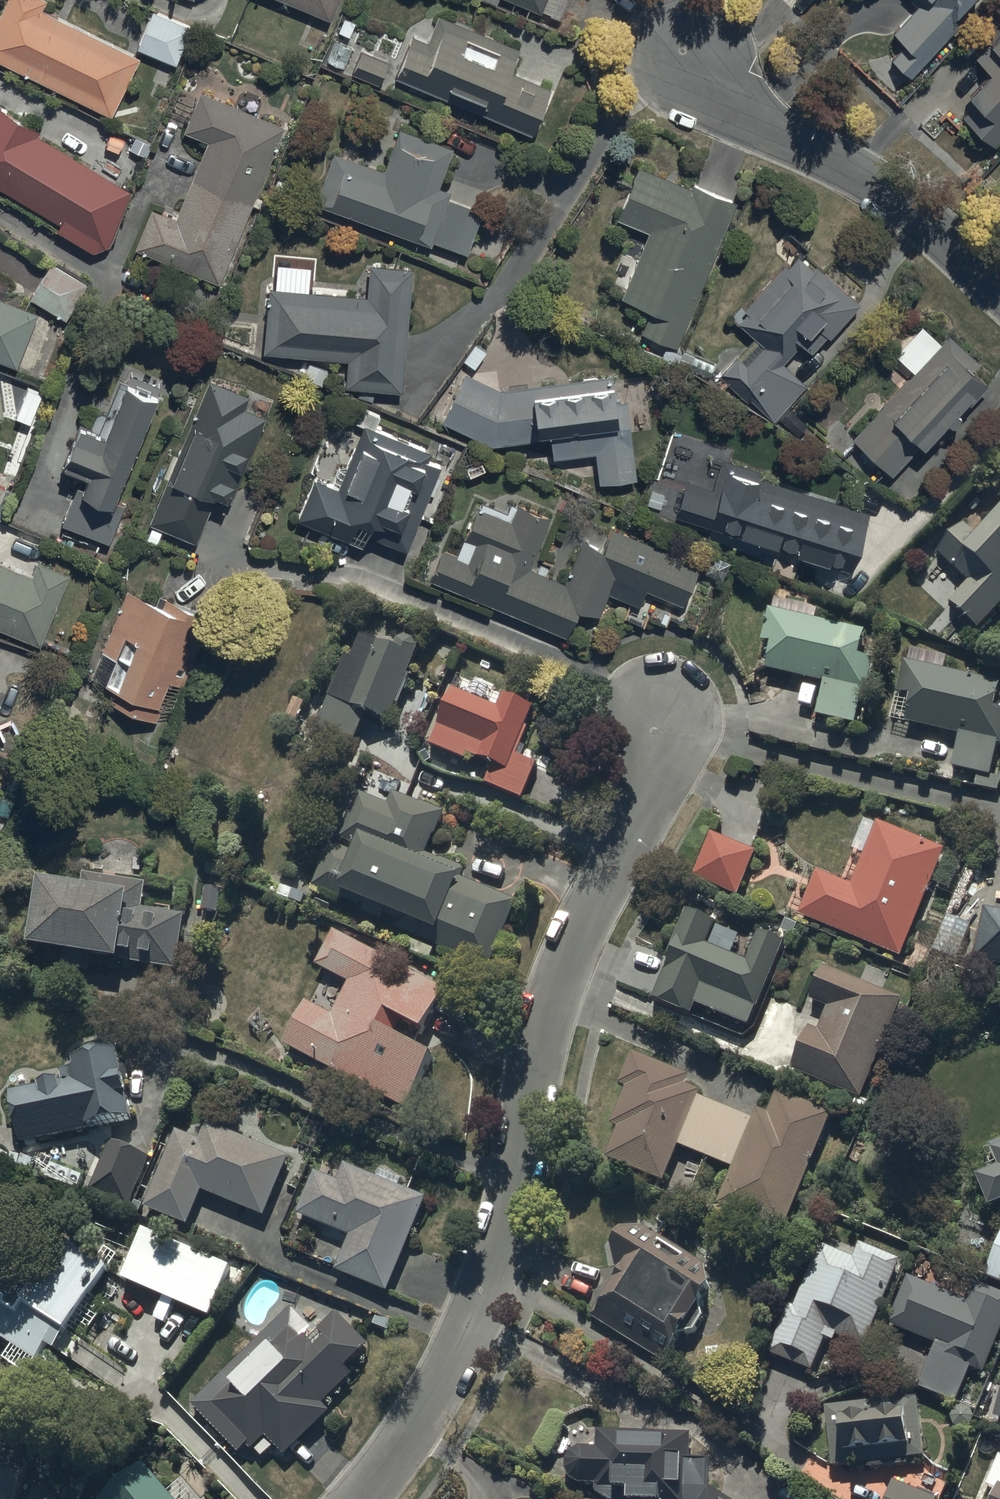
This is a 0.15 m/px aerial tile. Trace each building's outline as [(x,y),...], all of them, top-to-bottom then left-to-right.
[(0,17),(0,65),(111,120),(141,60),(42,12),(47,2),(44,0),(8,0),(0,17)] [(331,23),(340,0),(275,0),(331,23)] [(542,15),(548,0),(504,0),(542,15)] [(921,4),(895,35),(907,45),(892,63),(914,81),(968,18),(964,15),(977,0),(916,0),(921,4)] [(154,14),(138,51),(176,67),(192,31),(154,14)] [(520,50),(439,17),(428,44),(412,38),(395,80),(534,136),(552,91),(511,74),(520,50)] [(975,62),(989,77),(967,99),(975,107),(963,119),(994,149),(999,143),(999,36),(975,62)] [(390,64),(359,54),(352,76),(382,86),(390,64)] [(151,211),(134,252),(221,287),(285,128),(200,94),(185,134),(207,143),(176,221),(151,211)] [(61,226),(56,234),(93,255),(110,249),(133,195),(36,139),(40,133),(0,110),(0,192),(61,226)] [(385,172),(334,153),(315,205),(433,249),(434,245),(467,258),(482,217),(447,204),(451,193),(438,189),(452,149),(400,130),(385,172)] [(688,189),(638,169),(617,222),(647,234),(620,302),(649,314),(639,338),(676,353),(737,204),(690,185),(688,189)] [(754,341),(717,382),(769,429),(807,388),(783,366),(800,347),(811,357),(828,339),(831,341),(862,308),(818,268),(813,272),(799,259),(790,270),(786,266),(744,312),(748,315),(738,326),(754,341)] [(50,265),(30,300),(68,322),(88,287),(50,265)] [(367,299),(270,291),(264,356),(349,363),(347,390),(401,395),(412,273),(370,269),(367,299)] [(17,370),(38,313),(0,299),(0,364),(17,370)] [(950,338),(942,346),(924,328),(895,358),(914,376),(852,441),(893,481),(921,451),(925,455),(988,389),(971,373),(978,365),(950,338)] [(499,392),(464,375),(444,424),(491,447),(551,440),(554,462),(597,457),(600,487),(637,482),(627,402),(614,403),(612,379),(499,392)] [(115,509),(159,396),(118,380),(96,437),(77,429),(60,474),(79,481),(62,525),(110,544),(123,512),(115,509)] [(211,381),(147,524),(196,546),(215,502),(227,507),(266,420),(246,411),(251,399),(211,381)] [(441,468),(431,464),(433,457),(362,428),(336,489),(314,480),(298,520),(368,548),(371,540),(406,554),(441,468)] [(761,474),(722,461),(712,493),(686,484),(676,516),(851,573),(869,516),(759,480),(761,474)] [(531,570),(547,529),(551,519),(516,505),(509,522),(476,509),(458,556),(443,551),(430,584),(568,639),(578,614),(597,621),(607,596),(640,609),(646,592),(682,606),(698,565),(611,531),(603,551),(583,543),(567,583),(531,570)] [(975,534),(962,520),(934,549),(965,580),(947,599),(976,627),(999,603),(999,509),(975,534)] [(39,650),(68,578),(38,565),(32,578),(0,565),(0,634),(39,650)] [(127,592),(104,651),(92,683),(112,690),(107,704),(160,724),(166,708),(174,711),(211,616),(156,595),(154,602),(127,592)] [(774,615),(769,614),(755,672),(824,689),(816,719),(856,729),(863,696),(867,697),(875,664),(859,661),(865,637),(815,625),(818,613),(777,603),(774,615)] [(347,664),(331,704),(316,739),(353,755),(368,719),(389,728),(415,663),(363,642),(353,667),(347,664)] [(904,665),(891,725),(958,740),(951,772),(990,781),(998,748),(999,749),(999,714),(996,713),(999,694),(999,688),(945,676),(947,663),(912,655),(909,666),(904,665)] [(456,695),(431,751),(468,767),(470,762),(492,771),(485,788),(525,803),(539,770),(516,760),(536,714),(502,700),(497,713),(456,695)] [(357,796),(316,892),(400,928),(397,934),(491,973),(519,907),(463,883),(466,876),(428,860),(446,818),(392,795),(387,809),(357,796)] [(850,891),(815,877),(798,921),(902,962),(945,854),(876,826),(850,891)] [(755,856),(710,838),(693,883),(738,901),(755,856)] [(81,898),(42,892),(33,958),(63,962),(62,973),(90,977),(92,969),(122,973),(123,969),(176,976),(184,920),(144,914),(147,889),(84,880),(81,898)] [(982,907),(973,956),(999,961),(999,910),(982,907)] [(716,928),(685,915),(650,1003),(693,1021),(697,1010),(752,1032),(786,948),(759,937),(747,965),(708,949),(716,928)] [(971,929),(946,920),(932,957),(957,966),(971,929)] [(334,939),(317,972),(350,989),(334,1021),(309,1008),(285,1055),(407,1117),(433,1070),(393,1046),(403,1031),(424,1041),(447,995),(334,939)] [(824,972),(811,1005),(827,1012),(817,1037),(808,1033),(790,1078),(862,1106),(903,1002),(824,972)] [(689,1080),(629,1057),(616,1089),(626,1093),(610,1132),(616,1134),(604,1163),(663,1187),(677,1153),(732,1175),(718,1211),(784,1238),(831,1120),(774,1097),(765,1120),(754,1116),(752,1123),(699,1102),(701,1097),(685,1091),(689,1080)] [(63,1088),(12,1098),(23,1150),(134,1127),(120,1059),(75,1068),(76,1073),(61,1076),(63,1088)] [(200,1145),(177,1137),(149,1215),(189,1229),(202,1198),(268,1222),(290,1161),(206,1128),(200,1145)] [(989,1141),(997,1162),(974,1171),(986,1202),(999,1197),(999,1136),(989,1141)] [(151,1160),(108,1146),(90,1197),(133,1211),(151,1160)] [(427,1203),(344,1170),(337,1187),(315,1178),(298,1221),(352,1242),(338,1278),(389,1299),(427,1203)] [(982,1272),(999,1279),(999,1229),(982,1272)] [(705,1269),(641,1231),(621,1242),(613,1258),(618,1276),(591,1318),(662,1363),(671,1358),(710,1293),(705,1269)] [(230,1269),(144,1235),(124,1284),(211,1318),(230,1269)] [(6,1343),(0,1352),(28,1371),(35,1359),(40,1362),(49,1348),(58,1354),(110,1276),(62,1245),(23,1305),(0,1289),(0,1339),(6,1343)] [(867,1351),(902,1264),(856,1246),(850,1260),(814,1245),(769,1357),(813,1375),(826,1344),(835,1347),(838,1339),(867,1351)] [(907,1281),(887,1329),(936,1349),(918,1392),(958,1408),(973,1371),(985,1376),(999,1340),(999,1299),(968,1286),(961,1303),(907,1281)] [(293,1314),(192,1409),(245,1465),(269,1443),(287,1461),(333,1417),(325,1409),(355,1381),(347,1373),(369,1352),(337,1319),(316,1338),(293,1314)] [(991,1424),(999,1427),(999,1395),(991,1424)] [(919,1404),(825,1410),(830,1471),(860,1468),(861,1476),(904,1473),(903,1466),(924,1464),(919,1404)] [(597,1437),(595,1456),(583,1455),(582,1455),(581,1455),(578,1455),(576,1456),(575,1456),(573,1457),(572,1458),(571,1459),(570,1459),(568,1461),(567,1462),(566,1463),(566,1464),(565,1466),(565,1467),(564,1469),(564,1470),(564,1472),(564,1473),(564,1475),(564,1477),(564,1478),(565,1480),(566,1481),(566,1482),(567,1484),(568,1485),(569,1486),(571,1487),(572,1488),(573,1489),(575,1489),(576,1490),(578,1490),(579,1490),(581,1491),(582,1491),(584,1491),(585,1490),(598,1498),(718,1498),(708,1493),(708,1466),(688,1466),(689,1439),(597,1437)] [(38,1462),(0,1447),(0,1498),(23,1498),(38,1462)] [(103,1498),(171,1498),(140,1465),(103,1498)] [(893,1486),(888,1498),(923,1498),(893,1486)]
